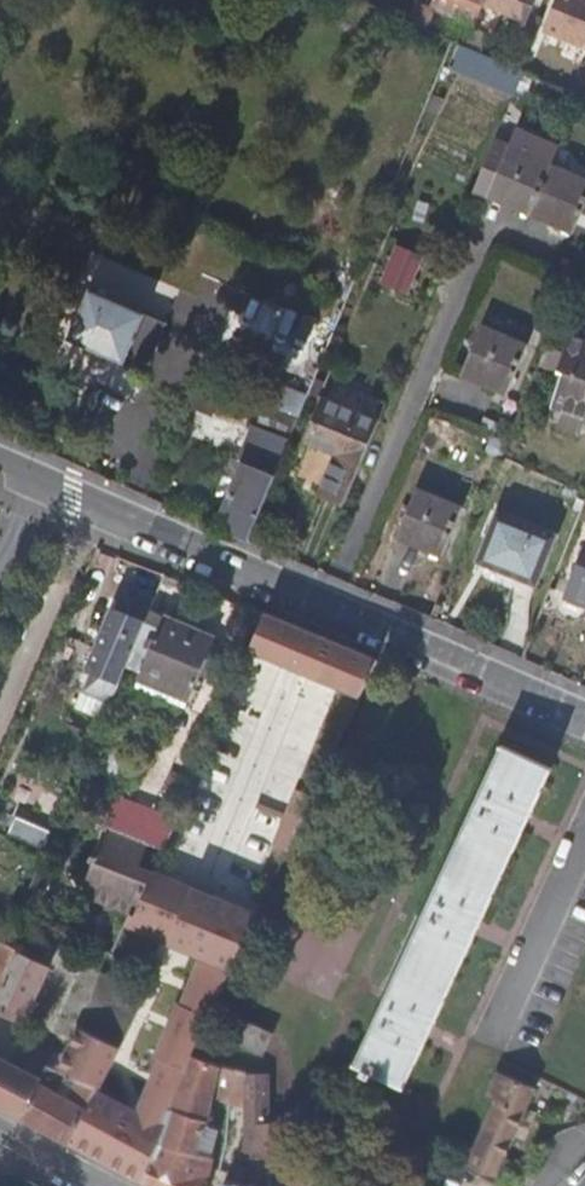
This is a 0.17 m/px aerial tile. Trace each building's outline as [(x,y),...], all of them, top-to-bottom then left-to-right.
[(476,0),(520,19),(529,0),(477,0),(476,0)] [(537,30),(584,51),(584,0),(550,0),(537,30)] [(487,192),(574,230),(584,202),(584,179),(507,143),(487,192)] [(402,236),(388,269),(410,279),(425,246),(402,236)] [(144,312),(91,290),(71,338),(125,361),(129,353),(144,312)] [(150,363),(166,322),(144,312),(129,353),(150,363)] [(484,325),(464,372),(509,391),(529,344),(484,325)] [(555,327),(541,362),(562,369),(550,403),(564,408),(584,415),(584,416),(584,338),(555,327)] [(344,503),(389,391),(336,370),(306,439),(335,453),(320,492),(344,503)] [(576,434),(584,415),(564,408),(558,427),(576,434)] [(216,526),(249,540),(289,439),(250,422),(235,459),(225,454),(210,458),(206,475),(210,485),(229,493),(216,526)] [(416,487),(396,534),(444,554),(463,508),(416,487)] [(499,510),(477,562),(536,585),(556,534),(499,510)] [(564,596),(584,604),(584,544),(564,596)] [(147,609),(154,596),(126,583),(116,605),(113,604),(85,665),(89,667),(80,687),(106,701),(122,666),(147,609)] [(433,612),(441,615),(445,605),(438,602),(433,612)] [(379,661),(383,653),(314,624),(271,605),(254,645),(298,664),(366,693),(379,661)] [(163,615),(147,609),(122,666),(139,673),(163,615)] [(214,638),(163,615),(139,673),(189,695),(214,638)] [(189,695),(139,673),(133,686),(184,708),(189,695)] [(106,701),(80,687),(76,696),(103,709),(106,701)] [(559,768),(503,742),(355,1059),(364,1065),(362,1069),(370,1073),(373,1067),(410,1087),(436,1032),(484,927),(533,823),(559,768)] [(0,818),(0,826),(37,840),(43,824),(3,808),(0,818)] [(156,865),(143,860),(150,843),(109,825),(97,854),(93,852),(86,866),(90,868),(78,896),(126,917),(127,912),(133,916),(156,865)] [(261,910),(156,865),(133,916),(127,912),(126,917),(203,954),(184,1000),(179,998),(155,1051),(160,1053),(190,1066),(195,1053),(261,910)] [(11,945),(0,941),(0,972),(11,945)] [(11,945),(0,972),(0,1013),(21,1023),(50,961),(11,945)] [(135,1012),(144,993),(108,977),(99,996),(135,1012)] [(99,996),(85,1028),(121,1043),(135,1012),(99,996)] [(248,1019),(238,1041),(261,1051),(271,1030),(248,1019)] [(85,1028),(78,1025),(57,1069),(64,1072),(78,1079),(100,1086),(121,1043),(85,1028)] [(100,1086),(70,1143),(145,1182),(190,1066),(160,1053),(138,1105),(100,1086)] [(195,1053),(190,1066),(145,1182),(154,1185),(207,1185),(210,1168),(213,1155),(195,1150),(213,1097),(220,1064),(195,1053)] [(2,1107),(20,1069),(0,1058),(0,1106),(2,1107)] [(533,1091),(540,1076),(505,1059),(488,1094),(496,1098),(470,1151),(465,1160),(492,1173),(501,1155),(515,1128),(533,1091)] [(39,1080),(21,1117),(70,1143),(100,1086),(78,1079),(69,1099),(54,1092),(64,1072),(57,1069),(47,1064),(39,1080)] [(234,1066),(220,1064),(213,1097),(229,1100),(234,1066)] [(267,1072),(234,1066),(229,1100),(244,1102),(243,1120),(268,1120),(267,1072)] [(20,1069),(2,1107),(21,1117),(39,1080),(20,1069)] [(269,1160),(268,1120),(243,1120),(242,1144),(234,1142),(233,1146),(248,1150),(269,1160)] [(269,1160),(248,1150),(233,1146),(231,1153),(253,1160),(246,1182),(224,1177),(222,1185),(269,1185),(269,1160)]
